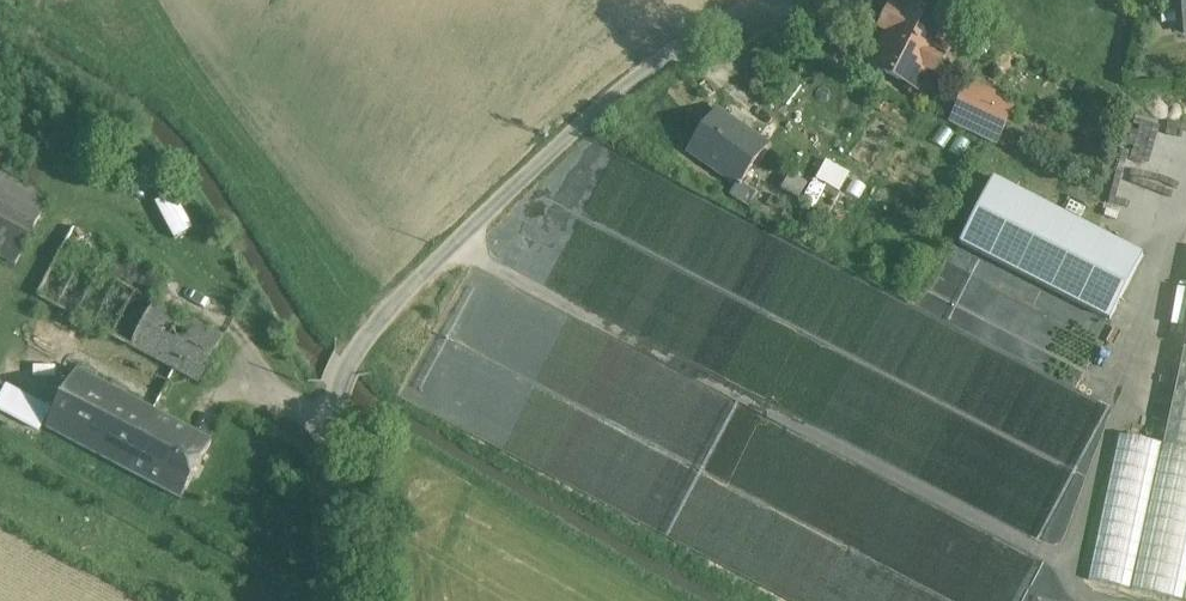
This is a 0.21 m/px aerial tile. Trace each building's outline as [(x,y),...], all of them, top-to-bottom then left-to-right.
[(923,14),(926,6),(913,0),(908,0),(906,5),(903,11),(910,14),(912,9),(923,14)] [(923,14),(912,9),(910,14),(903,11),(892,6),(882,26),(890,30),(935,52),(945,31),(920,19),(923,14)] [(935,52),(890,30),(876,60),(921,82),(935,52)] [(1006,105),(969,87),(953,121),(990,139),(1006,105)] [(717,109),(690,148),(735,181),(739,183),(740,181),(766,144),(717,109)] [(824,161),(815,179),(840,192),(849,173),(824,161)] [(151,166),(132,189),(145,200),(164,177),(151,166)] [(806,184),(776,168),(768,182),(799,198),(806,184)] [(7,177),(0,189),(0,194),(44,218),(53,202),(7,177)] [(804,203),(829,215),(840,192),(815,179),(804,203)] [(1143,256),(993,179),(960,243),(1110,320),(1143,256)] [(756,192),(740,181),(739,183),(735,181),(728,191),(747,204),(756,192)] [(176,193),(158,201),(175,238),(194,229),(176,193)] [(0,194),(0,222),(33,240),(44,218),(0,194)] [(0,222),(0,259),(17,268),(33,240),(0,222)] [(76,229),(63,254),(158,305),(172,279),(76,229)] [(158,305),(63,254),(39,299),(135,350),(158,305)] [(224,340),(158,305),(135,350),(200,385),(224,340)] [(1185,349),(1164,445),(1185,450),(1185,349)] [(160,417),(80,373),(50,429),(129,473),(160,417)] [(55,408),(9,384),(0,401),(0,411),(42,432),(55,408)] [(213,446),(160,417),(129,473),(183,502),(213,446)] [(1120,435),(1088,582),(1174,600),(1185,600),(1185,450),(1164,445),(1120,435)]
